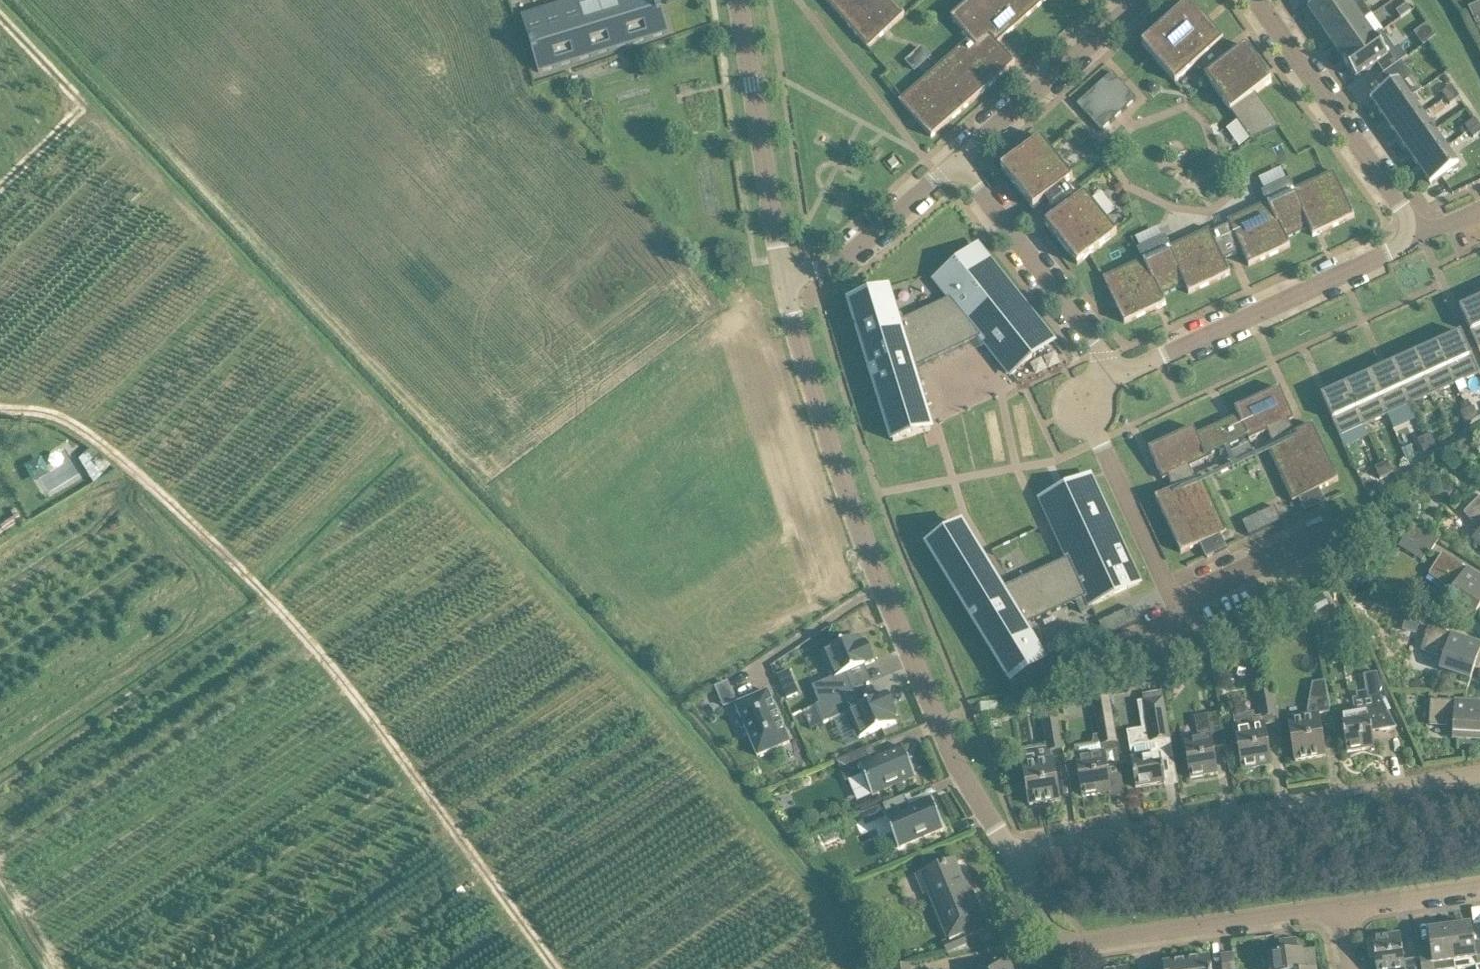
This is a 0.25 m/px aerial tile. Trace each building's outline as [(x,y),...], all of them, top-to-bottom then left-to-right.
[(558,4),(562,16),(525,27),(539,73),(669,33),(659,0),(573,0),(558,4)] [(868,48),(905,16),(891,0),(825,0),(868,48)] [(970,39),(899,101),(932,138),(1015,64),(997,44),(1047,0),(972,0),(951,18),(970,39)] [(1308,9),(1321,27),(1351,6),(1359,0),(1325,0),(1319,4),(1317,3),(1308,9)] [(1198,66),(1205,76),(1231,111),(1252,141),(1280,128),(1255,94),(1272,82),(1246,47),(1230,58),(1218,44),(1224,41),(1190,3),(1142,45),(1176,83),(1198,66)] [(1397,12),(1401,19),(1412,11),(1407,5),(1397,12)] [(1351,6),(1321,27),(1333,44),(1363,23),(1351,6)] [(1363,23),(1333,44),(1344,59),(1382,32),(1383,31),(1373,16),(1363,23)] [(1344,59),(1343,60),(1344,61),(1356,79),(1377,64),(1384,74),(1407,57),(1399,46),(1394,49),(1382,32),(1344,59)] [(924,46),(908,61),(918,73),(935,58),(924,46)] [(1391,70),(1381,77),(1386,83),(1396,76),(1391,70)] [(1077,105),(1088,116),(1102,131),(1137,99),(1123,84),(1112,73),(1077,105)] [(1384,118),(1411,99),(1399,81),(1370,101),(1371,103),(1372,102),(1384,118)] [(1456,92),(1452,86),(1442,93),(1446,99),(1456,92)] [(1456,92),(1446,99),(1451,105),(1460,98),(1456,92)] [(1423,115),(1411,99),(1384,118),(1395,135),(1423,115)] [(1435,132),(1423,115),(1395,135),(1407,152),(1435,132)] [(1470,132),(1479,125),(1476,119),(1466,127),(1470,132)] [(1470,132),(1474,138),(1479,134),(1479,126),(1479,125),(1470,132)] [(1407,152),(1419,168),(1447,149),(1435,132),(1407,152)] [(1045,200),(1057,216),(1046,225),(1078,265),(1117,233),(1085,193),(1077,200),(1064,184),(1073,178),(1041,137),(1001,169),(1033,209),(1045,200)] [(1459,166),(1447,149),(1419,168),(1430,184),(1429,185),(1430,186),(1459,166)] [(1295,190),(1289,179),(1261,192),(1266,203),(1228,221),(1230,224),(1211,233),(1209,229),(1171,247),(1165,236),(1137,249),(1142,260),(1104,278),(1125,324),(1166,304),(1162,296),(1185,286),(1189,294),(1230,275),(1224,260),(1242,252),(1249,266),(1290,247),(1287,239),(1298,234),(1309,229),(1313,237),(1355,218),(1334,172),(1295,190)] [(850,302),(893,441),(931,430),(912,369),(981,337),(1012,375),(1053,342),(977,247),(936,280),(950,298),(898,323),(887,290),(850,302)] [(1479,349),(1479,299),(1460,308),(1478,349),(1479,349)] [(1438,343),(1456,385),(1479,374),(1461,333),(1438,343)] [(1433,395),(1456,385),(1438,343),(1414,354),(1433,395)] [(1391,364),(1410,406),(1433,395),(1414,354),(1391,364)] [(1368,375),(1387,416),(1410,406),(1391,364),(1368,375)] [(1387,416),(1368,375),(1345,385),(1364,426),(1387,416)] [(1322,396),(1340,437),(1364,426),(1345,385),(1322,396)] [(1326,503),(1320,489),(1338,481),(1313,425),(1294,433),(1289,422),(1294,419),(1280,389),(1235,409),(1238,416),(1217,425),(1197,435),(1194,428),(1149,449),(1163,480),(1168,478),(1173,489),(1155,498),(1181,554),(1200,545),(1206,559),(1227,549),(1221,535),(1227,532),(1201,477),(1195,480),(1190,468),(1208,459),(1207,457),(1227,447),(1248,438),(1249,440),(1268,432),(1273,444),(1267,446),(1293,502),(1299,499),(1305,513),(1326,503)] [(1473,405),(1467,408),(1473,422),(1479,418),(1473,405)] [(1467,408),(1460,411),(1467,426),(1473,422),(1467,408)] [(1430,433),(1424,436),(1430,450),(1436,446),(1430,433)] [(1417,439),(1424,453),(1430,450),(1424,436),(1417,439)] [(97,455),(90,462),(102,473),(109,466),(97,455)] [(1387,460),(1381,464),(1387,476),(1393,473),(1387,460)] [(1460,463),(1452,470),(1459,477),(1466,470),(1460,463)] [(1380,479),(1387,476),(1381,464),(1374,467),(1380,479)] [(928,545),(1012,682),(1045,662),(1023,626),(1086,597),(1091,606),(1139,584),(1089,476),(1041,499),(1069,558),(1000,589),(961,525),(928,545)] [(1465,513),(1478,527),(1479,525),(1479,498),(1465,513)] [(1275,507),(1259,514),(1242,522),(1249,536),(1265,529),(1281,521),(1275,507)] [(1405,537),(1431,553),(1438,541),(1413,525),(1405,537)] [(1474,618),(1479,609),(1479,578),(1442,554),(1429,574),(1446,585),(1448,580),(1456,585),(1447,600),(1474,618)] [(1323,594),(1310,599),(1314,613),(1329,606),(1323,594)] [(1138,622),(1131,608),(1099,623),(1106,637),(1138,622)] [(1452,673),(1471,680),(1478,659),(1479,660),(1479,644),(1428,627),(1421,650),(1439,656),(1441,651),(1445,652),(1440,669),(1452,673)] [(866,641),(862,643),(860,637),(823,652),(833,677),(813,686),(820,703),(816,705),(817,706),(853,690),(846,674),(864,666),(875,662),(866,641)] [(789,671),(777,676),(781,685),(793,680),(789,671)] [(1309,716),(1289,719),(1296,762),(1325,757),(1318,715),(1330,713),(1327,693),(1325,681),(1313,683),(1308,711),(1309,716)] [(724,706),(735,702),(727,683),(717,688),(724,706)] [(889,695),(874,701),(860,707),(853,690),(817,706),(824,724),(849,713),(859,738),(896,723),(894,717),(897,715),(889,695)] [(1370,698),(1369,691),(1356,693),(1357,698),(1353,699),(1356,715),(1341,718),(1347,753),(1375,748),(1371,726),(1378,725),(1379,731),(1396,728),(1381,697),(1370,698)] [(758,757),(790,743),(768,692),(736,705),(758,757)] [(1271,692),(1259,694),(1263,717),(1255,718),(1254,712),(1233,716),(1234,721),(1236,733),(1239,751),(1243,770),(1271,766),(1268,746),(1265,726),(1274,724),(1273,716),(1275,715),(1271,692)] [(1150,742),(1129,746),(1137,788),(1166,783),(1162,761),(1173,760),(1162,693),(1143,696),(1150,742)] [(1076,757),(1080,777),(1083,797),(1111,792),(1106,767),(1119,765),(1115,742),(1108,698),(1094,700),(1100,735),(1094,736),(1093,744),(1075,747),(1077,757),(1076,757)] [(1449,726),(1449,720),(1454,720),(1453,738),(1479,740),(1479,703),(1431,700),(1429,725),(1449,726)] [(817,706),(803,712),(811,729),(824,724),(817,706)] [(1048,748),(1049,751),(1051,750),(1062,749),(1057,713),(1043,715),(1048,748)] [(1187,759),(1190,779),(1218,774),(1214,749),(1226,747),(1221,713),(1207,715),(1194,718),(1197,737),(1184,739),(1187,759)] [(916,778),(903,747),(878,758),(873,746),(837,761),(845,782),(863,775),(872,796),(916,778)] [(1052,757),(1023,762),(1030,806),(1060,801),(1052,757)] [(910,808),(905,796),(883,805),(888,817),(885,818),(898,848),(944,829),(931,799),(910,808)] [(935,869),(922,874),(930,894),(932,897),(950,941),(963,935),(967,934),(985,926),(969,887),(968,887),(968,886),(967,886),(966,886),(964,887),(963,885),(953,861),(935,869)] [(1450,928),(1455,968),(1461,968),(1478,966),(1478,968),(1479,968),(1479,946),(1475,947),(1472,926),(1472,925),(1450,928)] [(1450,928),(1428,931),(1431,953),(1419,955),(1421,968),(1455,968),(1450,928)] [(1377,968),(1417,968),(1416,959),(1404,961),(1400,935),(1372,939),(1377,968)] [(1314,950),(1298,952),(1297,940),(1279,942),(1281,954),(1268,955),(1270,968),(1316,968),(1314,950)] [(897,951),(888,953),(890,963),(899,961),(897,951)] [(1221,956),(1223,968),(1235,968),(1233,955),(1221,956)] [(1010,957),(990,961),(978,964),(979,968),(1012,968),(1010,957)] [(1186,961),(1187,968),(1212,968),(1210,958),(1186,961)] [(1186,961),(1163,964),(1164,968),(1187,968),(1186,961)]
